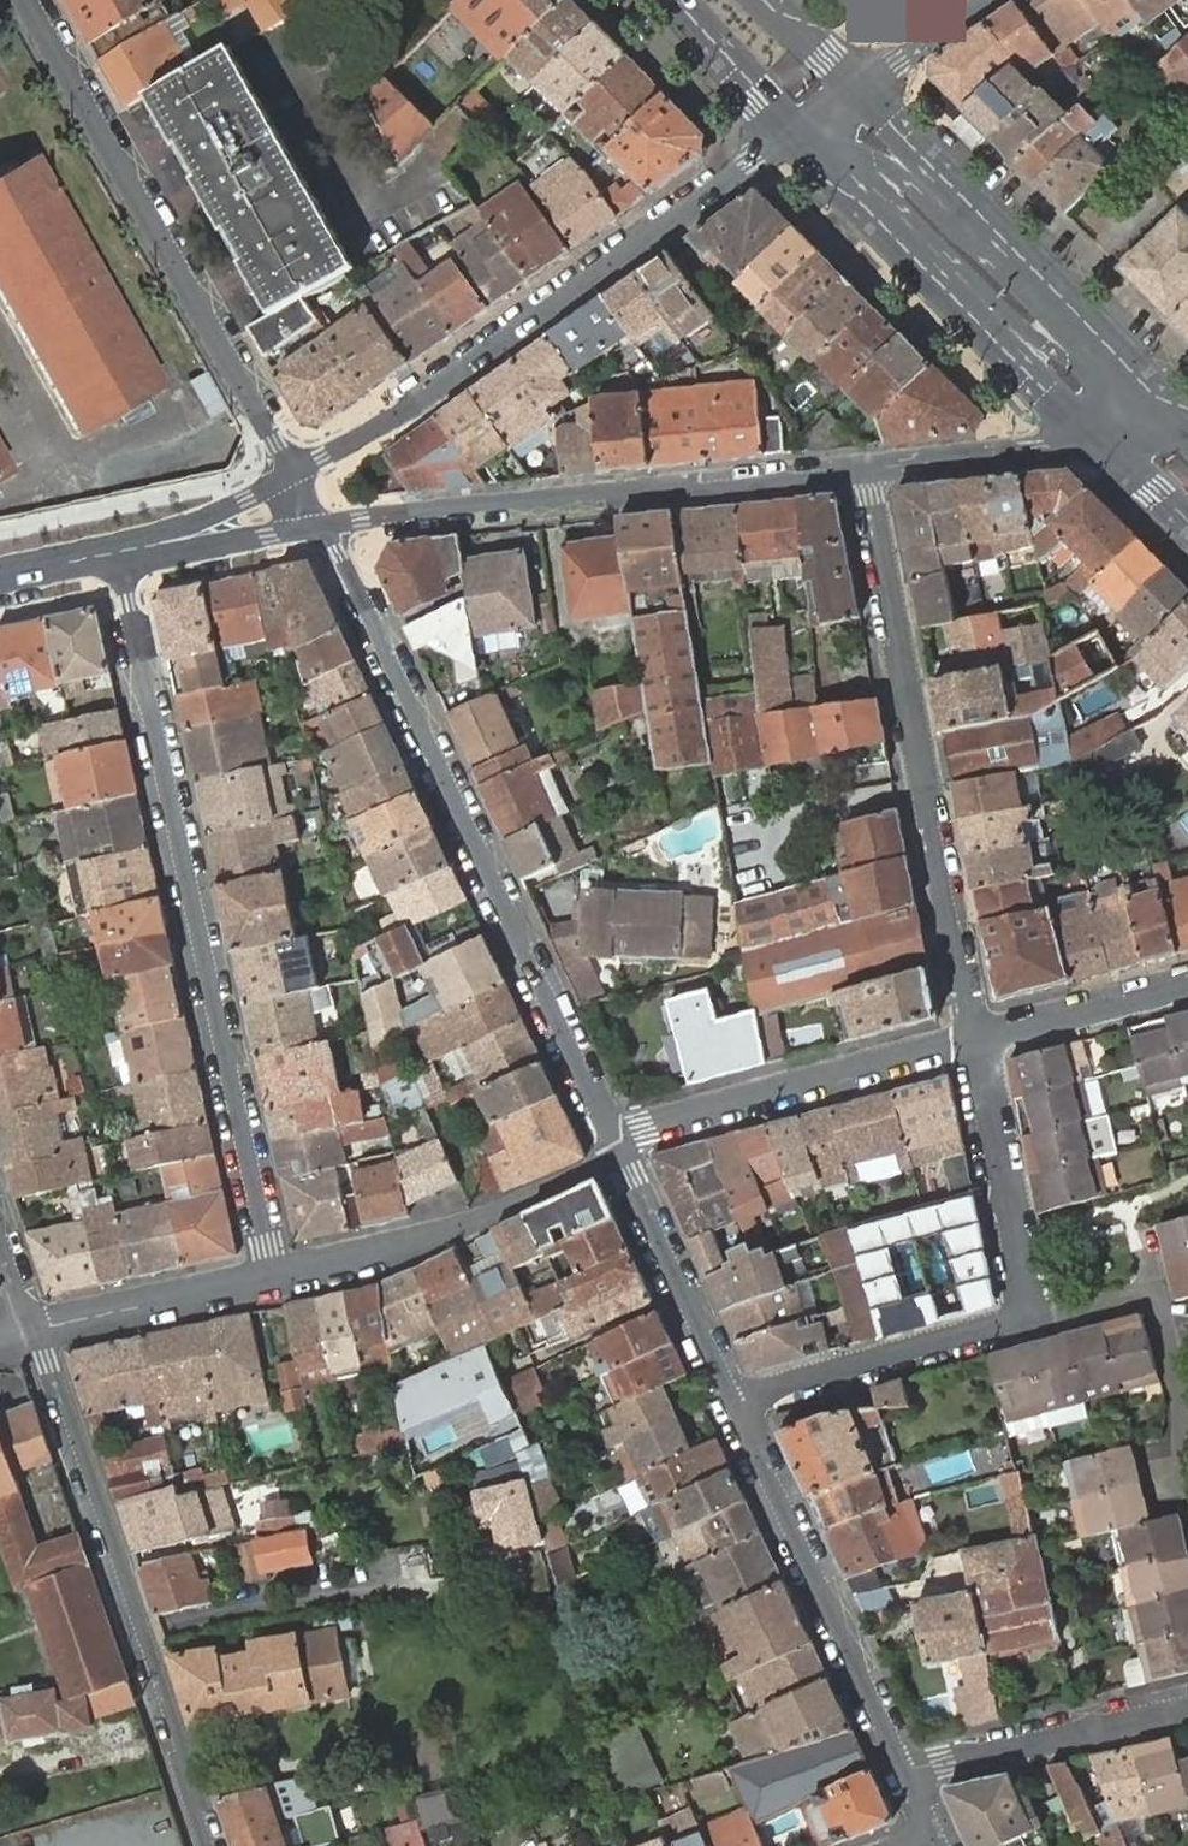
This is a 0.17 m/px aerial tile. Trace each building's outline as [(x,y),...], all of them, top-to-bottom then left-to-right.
[(91,44),(101,62),(165,24),(174,19),(164,2),(163,0),(66,0),(91,44)] [(221,16),(248,0),(212,0),(221,16)] [(264,27),(249,0),(248,0),(221,16),(238,43),(264,27)] [(264,27),(299,6),(294,0),(249,0),(264,27)] [(456,7),(467,18),(445,40),(471,67),(494,46),(507,60),(510,56),(568,0),(463,0),(456,7)] [(571,0),(568,0),(510,56),(537,84),(597,26),(571,0)] [(907,22),(924,10),(938,0),(891,0),(907,22)] [(1017,3),(1055,55),(1058,59),(1067,73),(1079,64),(1067,46),(1101,23),(1084,0),(1021,0),(1017,3)] [(1101,23),(1102,25),(1131,3),(1145,21),(1175,0),(1084,0),(1101,23)] [(985,25),(1018,66),(1026,75),(1035,68),(1049,58),(1052,63),(1058,59),(1055,55),(1017,3),(985,25)] [(101,62),(127,109),(148,97),(192,71),(165,24),(101,62)] [(932,77),(966,111),(1018,66),(985,25),(934,62),(932,77)] [(627,56),(597,26),(537,84),(567,114),(627,56)] [(1161,65),(1159,67),(1167,74),(1176,83),(1187,95),(1187,39),(1170,56),(1161,65)] [(148,97),(193,175),(247,145),(249,144),(276,128),(231,48),(192,71),(148,97)] [(665,95),(627,56),(567,114),(566,115),(604,155),(610,151),(618,142),(654,107),(665,95)] [(1018,66),(966,111),(991,138),(1042,95),(1051,86),(1035,68),(1026,75),(1018,66)] [(1171,89),(1176,83),(1167,74),(1162,80),(1171,89)] [(1042,95),(991,138),(1017,164),(1065,120),(1086,101),(1098,90),(1087,77),(1073,91),(1077,96),(1073,100),(1056,82),(1051,86),(1042,95)] [(435,131),(384,79),(365,97),(394,149),(401,163),(424,141),(435,131)] [(501,118),(476,90),(459,108),(485,134),(501,118)] [(707,138),(665,95),(654,107),(618,142),(610,151),(652,194),(705,156),(707,138)] [(1017,164),(1039,186),(1099,127),(1085,113),(1091,106),(1086,101),(1065,120),(1017,164)] [(435,131),(424,141),(450,168),(459,160),(485,134),(459,108),(435,131)] [(1099,127),(1039,186),(1067,214),(1113,169),(1096,151),(1108,139),(1118,130),(1108,118),(1099,127)] [(285,211),(313,194),(276,128),(249,144),(247,145),(193,175),(230,242),(285,211)] [(1126,157),(1108,139),(1096,151),(1113,169),(1126,157)] [(0,178),(0,293),(78,432),(162,385),(34,159),(0,178)] [(586,172),(573,159),(532,187),(576,247),(619,217),(605,198),(586,172)] [(461,163),(459,160),(450,168),(458,180),(462,177),(461,163)] [(625,182),(605,198),(619,217),(646,197),(635,186),(630,190),(625,182)] [(528,280),(570,250),(523,185),(481,214),(487,221),(528,280)] [(756,192),(691,239),(715,265),(717,266),(727,256),(748,277),(797,229),(761,193),(756,192)] [(349,274),(357,271),(313,194),(285,211),(230,242),(273,317),(304,300),(321,291),(347,276),(349,274)] [(464,211),(476,228),(487,221),(481,214),(475,205),(464,211)] [(1182,211),(1121,270),(1171,321),(1187,304),(1187,205),(1182,211)] [(494,304),(528,280),(487,221),(476,228),(453,243),(452,244),(494,304)] [(748,277),(744,281),(767,304),(820,253),(797,229),(748,277)] [(691,239),(669,254),(691,283),(697,279),(715,265),(691,239)] [(454,333),(489,308),(454,260),(434,274),(411,241),(396,249),(395,250),(404,263),(419,284),(454,333)] [(765,307),(791,333),(845,278),(820,253),(767,304),(765,307)] [(669,254),(638,276),(683,338),(716,316),(691,283),(669,254)] [(410,364),(454,333),(419,284),(404,263),(397,268),(404,279),(375,300),(367,289),(360,294),(371,309),(410,364)] [(404,279),(397,268),(367,289),(375,300),(404,279)] [(638,276),(606,298),(631,333),(640,346),(647,341),(644,336),(661,324),(677,344),(683,338),(638,276)] [(845,278),(791,333),(818,361),(873,306),(845,278)] [(606,298),(549,338),(574,374),(612,346),(631,333),(606,298)] [(320,321),(304,300),(273,317),(251,329),(268,358),(320,321)] [(1171,321),(1187,338),(1187,304),(1171,321)] [(873,306),(818,361),(848,390),(903,336),(873,306)] [(370,392),(410,364),(371,309),(339,332),(331,321),(323,327),(330,336),(370,392)] [(330,336),(323,327),(320,321),(268,358),(277,373),(330,336)] [(643,355),(629,335),(612,346),(627,367),(643,355)] [(321,426),(370,392),(330,336),(277,373),(304,422),(321,426)] [(932,367),(903,336),(848,390),(878,420),(932,367)] [(549,338),(518,361),(556,418),(564,415),(566,414),(559,404),(564,399),(562,395),(580,382),(574,374),(549,338)] [(518,361),(472,392),(511,448),(513,450),(546,427),(553,437),(557,443),(559,441),(558,430),(556,418),(518,361)] [(983,418),(932,367),(878,420),(885,442),(975,432),(983,418)] [(228,408),(207,371),(191,380),(212,417),(228,408)] [(595,404),(603,472),(650,467),(642,396),(635,381),(630,383),(632,392),(607,395),(603,400),(604,403),(595,404)] [(757,384),(698,390),(707,461),(785,453),(782,418),(761,420),(757,384)] [(642,396),(650,467),(707,461),(698,390),(642,396)] [(472,392),(439,416),(486,485),(499,483),(486,465),(501,455),(511,448),(472,392)] [(556,418),(558,430),(559,441),(564,476),(603,472),(595,404),(578,410),(580,424),(566,425),(564,415),(556,418)] [(566,414),(564,415),(566,425),(580,424),(578,410),(566,414)] [(828,410),(800,437),(809,450),(861,444),(856,440),(828,410)] [(439,416),(389,451),(417,492),(486,485),(439,416)] [(546,427),(513,450),(518,459),(519,460),(553,437),(546,427)] [(10,470),(0,452),(0,476),(10,470)] [(1070,470),(1021,475),(1037,548),(1040,562),(1061,547),(1067,553),(1072,548),(1086,563),(1075,573),(1064,584),(1078,598),(1085,591),(1138,539),(1110,510),(1070,470)] [(1021,475),(990,479),(1006,554),(1037,548),(1021,475)] [(990,479),(959,482),(976,560),(1006,554),(990,479)] [(959,482),(928,485),(947,574),(957,620),(967,619),(955,565),(976,561),(976,560),(959,482)] [(947,574),(928,485),(897,489),(915,581),(947,574)] [(827,624),(861,617),(837,495),(800,499),(809,589),(812,627),(818,626),(819,632),(828,631),(827,624)] [(809,589),(800,499),(738,505),(746,587),(746,591),(756,590),(754,562),(794,559),(797,590),(809,589)] [(746,587),(738,505),(673,513),(686,593),(695,592),(696,592),(694,568),(733,564),(736,588),(746,587)] [(673,513),(620,518),(622,538),(630,590),(684,581),(673,513)] [(464,561),(460,535),(410,541),(392,545),(379,569),(401,615),(468,585),(464,561)] [(630,590),(622,538),(563,546),(574,619),(633,610),(630,590)] [(1168,569),(1138,539),(1085,591),(1090,597),(1100,587),(1119,606),(1109,616),(1115,622),(1120,616),(1168,569)] [(1061,547),(1040,562),(1044,584),(1065,564),(1075,573),(1086,563),(1072,548),(1067,553),(1061,547)] [(525,552),(464,561),(468,585),(469,598),(475,635),(477,653),(517,646),(514,629),(535,626),(525,552)] [(311,562),(279,569),(297,644),(298,650),(304,647),(342,629),(311,562)] [(279,569),(257,574),(273,649),(297,644),(279,569)] [(1168,569),(1120,616),(1144,640),(1142,643),(1140,641),(1132,649),(1134,651),(1131,653),(1138,659),(1187,608),(1187,589),(1168,569)] [(257,574),(204,585),(217,649),(222,673),(231,672),(227,648),(248,644),(251,656),(273,651),(273,649),(257,574)] [(947,574),(915,581),(924,628),(957,620),(947,574)] [(1064,584),(1046,591),(1048,603),(1078,598),(1064,584)] [(204,585),(156,595),(178,696),(225,686),(222,673),(217,649),(204,585)] [(1100,587),(1090,597),(1109,616),(1119,606),(1100,587)] [(686,593),(688,607),(698,606),(695,592),(686,593)] [(406,627),(416,649),(428,643),(439,638),(449,641),(450,655),(480,672),(477,653),(475,635),(469,598),(406,627)] [(1040,605),(999,613),(1011,666),(934,682),(944,732),(1063,709),(1061,701),(1120,668),(1100,632),(1052,658),(1040,605)] [(84,678),(112,672),(98,608),(50,619),(63,683),(66,695),(87,691),(84,678)] [(1138,659),(1168,689),(1187,669),(1187,608),(1138,659)] [(702,700),(688,611),(634,619),(645,682),(649,708),(658,770),(713,762),(706,721),(755,715),(761,714),(758,692),(702,700)] [(943,624),(950,661),(931,665),(934,682),(1011,666),(999,613),(987,615),(967,619),(957,620),(943,624)] [(63,683),(50,619),(0,630),(0,643),(11,695),(63,683)] [(758,692),(761,714),(792,710),(788,670),(783,627),(751,630),(758,692)] [(301,662),(303,670),(306,684),(356,661),(342,629),(304,647),(309,658),(301,662)] [(439,638),(428,643),(450,655),(449,641),(439,638)] [(13,705),(11,695),(0,643),(0,708),(13,705)] [(356,661),(306,684),(307,702),(308,706),(324,699),(331,715),(373,697),(356,661)] [(788,670),(792,710),(815,707),(811,669),(788,670)] [(225,686),(178,696),(185,728),(260,712),(253,681),(225,686)] [(600,731),(649,708),(645,682),(593,694),(600,731)] [(515,684),(494,693),(499,702),(519,693),(515,684)] [(818,693),(819,706),(836,704),(834,690),(818,693)] [(483,698),(447,715),(471,765),(518,744),(517,742),(525,739),(527,734),(520,720),(515,717),(508,721),(499,702),(494,693),(483,698)] [(387,726),(373,697),(331,715),(322,718),(325,723),(325,725),(334,721),(345,744),(387,726)] [(761,714),(755,715),(765,765),(769,764),(854,748),(858,768),(889,762),(877,699),(836,704),(819,706),(815,707),(792,710),(761,714)] [(306,712),(304,704),(297,705),(299,713),(306,712)] [(1187,728),(1187,707),(1170,724),(1178,733),(1185,726),(1187,728)] [(62,755),(127,741),(120,709),(71,720),(42,726),(49,758),(62,755)] [(1063,709),(944,732),(954,785),(1016,773),(1035,769),(1073,761),(1069,740),(1063,709)] [(260,712),(185,728),(196,780),(272,766),(260,712)] [(1069,740),(1073,761),(1099,748),(1127,733),(1132,731),(1123,712),(1069,740)] [(765,765),(755,715),(706,721),(713,762),(715,775),(741,770),(765,765)] [(345,790),(350,790),(361,785),(363,788),(406,768),(387,726),(345,744),(329,750),(343,781),(341,782),(345,790)] [(1127,733),(1099,748),(1109,758),(1110,764),(1141,748),(1132,731),(1127,733)] [(15,764),(10,741),(0,743),(0,767),(15,764)] [(73,807),(138,792),(127,741),(62,755),(73,807)] [(473,770),(481,787),(533,762),(526,745),(473,770)] [(481,787),(506,841),(560,816),(568,812),(548,770),(569,760),(564,748),(533,762),(481,787)] [(1099,748),(1073,761),(1079,794),(1109,765),(1110,764),(1109,758),(1099,748)] [(272,766),(196,780),(208,833),(296,815),(294,806),(288,807),(280,775),(287,773),(285,764),(272,766)] [(360,811),(363,818),(418,794),(406,768),(363,788),(361,785),(350,790),(354,797),(360,794),(366,807),(360,811)] [(954,785),(961,820),(1024,808),(1043,804),(1035,769),(1016,773),(954,785)] [(5,823),(16,820),(9,792),(0,795),(0,805),(5,823)] [(73,863),(150,846),(138,792),(73,807),(58,811),(70,863),(73,863)] [(363,818),(353,822),(370,859),(435,830),(418,794),(363,818)] [(961,820),(968,856),(1044,841),(1040,819),(1045,818),(1043,804),(1024,808),(961,820)] [(856,871),(908,858),(899,810),(845,825),(853,857),(838,860),(842,875),(856,871)] [(296,815),(208,833),(220,886),(284,873),(278,844),(301,839),(296,815)] [(560,816),(506,841),(524,880),(556,865),(561,876),(583,865),(596,859),(591,847),(577,854),(560,816)] [(370,859),(388,897),(397,892),(452,867),(435,830),(370,859)] [(1146,836),(1130,841),(1132,849),(1148,844),(1146,836)] [(642,837),(626,845),(630,853),(646,845),(642,837)] [(1044,841),(968,856),(975,890),(1031,879),(1042,877),(1055,874),(1048,841),(1044,841)] [(96,913),(161,898),(150,846),(73,863),(84,915),(96,913)] [(335,859),(333,853),(324,855),(325,862),(335,859)] [(737,903),(745,950),(917,905),(908,858),(856,871),(842,875),(803,886),(766,896),(737,903)] [(1158,880),(1178,953),(1187,951),(1187,878),(1174,882),(1168,862),(1154,866),(1158,880)] [(467,900),(452,867),(397,892),(408,916),(400,920),(397,914),(391,918),(393,920),(389,923),(384,925),(389,935),(410,926),(467,900)] [(284,873),(220,886),(219,886),(226,919),(292,904),(284,873)] [(1047,896),(1042,877),(1031,879),(1036,903),(1042,902),(1041,898),(1047,896)] [(1031,879),(975,890),(982,922),(1051,909),(1049,902),(1047,896),(1041,898),(1042,902),(1036,903),(1031,879)] [(1127,889),(1146,961),(1178,953),(1158,880),(1127,889)] [(1090,895),(1112,971),(1146,961),(1127,889),(1125,885),(1118,887),(1117,882),(1096,887),(1098,893),(1090,895)] [(587,926),(586,954),(620,956),(709,959),(710,935),(711,901),(711,896),(684,895),(685,893),(613,890),(612,892),(588,892),(587,926)] [(397,892),(388,897),(395,909),(385,913),(389,923),(393,920),(391,918),(397,914),(400,920),(408,916),(397,892)] [(1090,895),(1090,892),(1049,902),(1051,909),(1071,982),(1112,971),(1090,895)] [(103,945),(169,931),(162,898),(161,898),(96,913),(103,945)] [(292,904),(226,919),(233,952),(234,951),(299,937),(292,904)] [(745,950),(747,963),(756,1012),(757,1016),(777,1011),(827,997),(930,969),(917,905),(745,950)] [(1051,909),(982,922),(997,1001),(998,1001),(1071,982),(1051,909)] [(581,1004),(607,999),(586,954),(587,917),(545,925),(564,966),(581,1004)] [(38,927),(47,957),(59,954),(51,923),(50,923),(38,927)] [(389,935),(359,948),(362,956),(369,953),(381,977),(362,986),(364,995),(428,965),(410,926),(389,935)] [(110,978),(175,965),(176,965),(169,931),(103,945),(110,978)] [(310,935),(299,937),(308,978),(318,976),(310,935)] [(299,937),(234,951),(246,1004),(310,990),(308,978),(299,937)] [(506,982),(485,937),(428,965),(364,995),(366,1007),(372,1031),(374,1044),(397,1033),(428,1019),(506,982)] [(122,1031),(187,1017),(175,965),(110,978),(122,1031)] [(0,968),(0,984),(2,992),(12,990),(7,966),(0,968)] [(930,969),(827,997),(829,1006),(840,1003),(850,1041),(938,1017),(938,1016),(939,1015),(930,969)] [(361,979),(346,982),(351,1010),(366,1007),(364,995),(362,986),(361,979)] [(523,1019),(506,982),(428,1019),(445,1055),(463,1047),(523,1019)] [(15,1000),(12,990),(2,992),(0,984),(0,1003),(15,1000)] [(310,990),(246,1004),(257,1057),(321,1043),(312,1000),(332,995),(330,986),(310,990)] [(52,1002),(61,999),(58,991),(57,989),(48,991),(52,1002)] [(670,1001),(693,1083),(766,1064),(757,1016),(756,1012),(717,1022),(709,990),(670,1001)] [(28,1051),(17,999),(15,1000),(0,1003),(0,1057),(28,1051)] [(777,1011),(757,1016),(766,1064),(785,1059),(777,1011)] [(1167,1018),(1185,1084),(1187,1083),(1187,1013),(1167,1018)] [(134,1084),(198,1070),(187,1017),(122,1031),(109,1034),(112,1043),(124,1040),(134,1084)] [(1167,1018),(1129,1029),(1140,1067),(1147,1094),(1185,1084),(1167,1018)] [(543,1062),(523,1019),(463,1047),(478,1079),(447,1093),(452,1104),(474,1094),(543,1062)] [(397,1033),(374,1044),(376,1055),(382,1084),(405,1073),(394,1049),(402,1045),(397,1033)] [(112,1043),(120,1087),(134,1084),(124,1040),(112,1043)] [(330,1040),(321,1043),(330,1082),(338,1080),(330,1040)] [(1089,1040),(1073,1044),(1083,1081),(1096,1078),(1099,1077),(1089,1040)] [(321,1043),(257,1057),(268,1110),(333,1096),(351,1091),(368,1087),(366,1073),(338,1080),(330,1082),(321,1043)] [(1008,1061),(1016,1100),(1080,1083),(1083,1081),(1073,1044),(1058,1048),(1008,1061)] [(50,1102),(39,1049),(28,1051),(0,1057),(0,1113),(50,1102)] [(412,1110),(426,1106),(424,1102),(446,1092),(432,1060),(405,1073),(382,1084),(390,1116),(412,1110)] [(496,1124),(558,1096),(543,1062),(474,1094),(478,1101),(484,1098),(496,1124)] [(132,1140),(209,1123),(198,1070),(134,1084),(120,1087),(123,1096),(135,1093),(143,1127),(130,1130),(132,1140)] [(79,1074),(64,1080),(71,1095),(85,1089),(79,1074)] [(965,1150),(951,1077),(893,1092),(911,1165),(940,1157),(949,1188),(972,1182),(965,1150)] [(1080,1083),(1090,1120),(1104,1116),(1107,1116),(1096,1078),(1083,1081),(1080,1083)] [(1016,1100),(1024,1138),(1088,1120),(1090,1120),(1080,1083),(1016,1100)] [(333,1096),(268,1110),(275,1141),(367,1121),(365,1114),(358,1116),(358,1113),(356,1114),(354,1103),(351,1091),(333,1096)] [(850,1182),(851,1186),(864,1182),(859,1165),(896,1155),(901,1173),(913,1169),(911,1165),(893,1092),(831,1109),(850,1182)] [(6,1167),(87,1149),(85,1140),(67,1145),(59,1112),(78,1108),(75,1096),(50,1102),(0,1113),(0,1149),(6,1167)] [(505,1187),(506,1189),(526,1182),(586,1155),(558,1096),(496,1124),(481,1130),(495,1164),(481,1170),(490,1193),(505,1187)] [(397,1163),(406,1206),(457,1181),(426,1106),(412,1110),(420,1131),(426,1134),(431,1143),(403,1157),(400,1149),(395,1150),(397,1163)] [(799,1117),(823,1189),(850,1182),(831,1109),(799,1117)] [(1117,1153),(1107,1116),(1104,1116),(1090,1120),(1088,1120),(1098,1158),(1112,1154),(1114,1154),(1117,1153)] [(367,1121),(275,1141),(283,1178),(344,1164),(340,1143),(391,1131),(388,1117),(367,1121)] [(817,1191),(823,1189),(799,1117),(767,1125),(798,1197),(804,1195),(802,1187),(814,1183),(817,1191)] [(1024,1138),(1031,1176),(1096,1158),(1098,1158),(1088,1120),(1024,1138)] [(164,1166),(216,1154),(209,1123),(132,1140),(137,1163),(130,1164),(122,1167),(123,1175),(164,1166)] [(778,1205),(798,1197),(767,1125),(738,1133),(771,1208),(775,1218),(782,1215),(778,1205)] [(771,1208),(738,1133),(708,1141),(751,1244),(755,1254),(763,1251),(751,1223),(755,1222),(752,1215),(771,1208)] [(137,1163),(132,1140),(125,1141),(130,1164),(137,1163)] [(751,1244),(708,1141),(680,1149),(713,1231),(723,1227),(729,1240),(726,1241),(731,1252),(751,1244)] [(99,1147),(87,1149),(94,1181),(105,1179),(99,1147)] [(51,1190),(70,1186),(79,1184),(94,1181),(87,1149),(6,1167),(16,1198),(51,1190)] [(713,1231),(680,1149),(652,1158),(709,1279),(729,1269),(727,1265),(721,1249),(708,1255),(701,1237),(713,1231)] [(171,1202),(185,1266),(238,1254),(216,1154),(164,1166),(171,1202)] [(1098,1158),(1096,1158),(1106,1195),(1122,1191),(1112,1154),(1098,1158)] [(864,1182),(901,1173),(896,1155),(859,1165),(864,1182)] [(1031,1176),(1039,1214),(1106,1195),(1096,1158),(1031,1176)] [(342,1197),(349,1230),(408,1216),(406,1206),(397,1163),(361,1172),(359,1161),(352,1162),(358,1193),(342,1197)] [(344,1164),(283,1178),(297,1241),(349,1230),(342,1197),(337,1172),(346,1171),(344,1164)] [(616,1218),(598,1182),(528,1215),(545,1249),(559,1243),(554,1232),(566,1227),(571,1238),(616,1218)] [(28,1232),(49,1295),(101,1284),(81,1192),(79,1184),(70,1186),(78,1221),(59,1225),(28,1232)] [(56,1209),(59,1225),(78,1221),(70,1186),(51,1190),(55,1209),(56,1209)] [(81,1192),(101,1284),(132,1277),(119,1213),(117,1203),(101,1207),(97,1188),(81,1192)] [(16,1198),(22,1216),(55,1209),(51,1190),(16,1198)] [(852,1227),(882,1336),(996,1303),(974,1194),(923,1208),(852,1227)] [(119,1213),(132,1277),(185,1266),(171,1202),(119,1213)] [(751,1223),(753,1227),(775,1218),(771,1208),(752,1215),(755,1222),(751,1223)] [(545,1249),(528,1215),(501,1227),(495,1230),(506,1251),(512,1265),(513,1268),(518,1266),(546,1253),(545,1249)] [(630,1251),(616,1218),(571,1238),(559,1243),(545,1249),(546,1253),(549,1258),(569,1249),(580,1274),(630,1251)] [(1187,1258),(1187,1218),(1157,1225),(1163,1244),(1168,1262),(1187,1258)] [(847,1307),(849,1315),(857,1343),(882,1336),(852,1227),(838,1232),(822,1237),(836,1270),(847,1307)] [(506,1251),(495,1230),(479,1238),(472,1241),(477,1252),(466,1257),(461,1246),(455,1249),(472,1283),(498,1338),(520,1327),(537,1320),(525,1295),(519,1282),(513,1268),(512,1265),(506,1251)] [(755,1254),(751,1244),(731,1252),(735,1261),(727,1265),(729,1269),(709,1279),(724,1311),(797,1284),(789,1261),(802,1257),(798,1246),(789,1249),(771,1256),(768,1249),(763,1251),(755,1254)] [(472,1283),(455,1249),(413,1268),(439,1324),(454,1358),(486,1343),(488,1342),(494,1339),(498,1338),(472,1283)] [(564,1309),(575,1334),(653,1299),(630,1251),(580,1274),(561,1282),(572,1305),(564,1309)] [(810,1280),(802,1257),(789,1261),(797,1284),(810,1280)] [(1168,1262),(1173,1282),(1177,1300),(1187,1298),(1187,1258),(1168,1262)] [(439,1324),(413,1268),(381,1283),(390,1352),(391,1353),(400,1349),(398,1343),(439,1324)] [(810,1280),(797,1284),(807,1320),(809,1319),(816,1317),(817,1316),(824,1314),(814,1278),(810,1280)] [(525,1295),(537,1320),(556,1312),(561,1310),(564,1309),(572,1305),(561,1282),(560,1281),(525,1295)] [(390,1352),(381,1283),(346,1292),(361,1359),(364,1370),(392,1364),(391,1353),(390,1352)] [(724,1311),(738,1342),(807,1320),(797,1284),(724,1311)] [(361,1359),(346,1292),(317,1298),(335,1376),(337,1385),(347,1383),(345,1374),(364,1370),(361,1359)] [(335,1376),(317,1298),(286,1305),(300,1363),(306,1392),(337,1385),(335,1376)] [(847,1307),(827,1313),(830,1321),(849,1315),(847,1307)] [(674,1344),(658,1311),(588,1343),(591,1350),(603,1344),(610,1362),(599,1368),(603,1376),(674,1344)] [(251,1312),(198,1324),(215,1404),(216,1409),(269,1399),(251,1312)] [(1121,1389),(1159,1379),(1140,1314),(1103,1324),(1121,1389)] [(738,1342),(752,1372),(820,1353),(829,1351),(816,1317),(809,1319),(807,1320),(738,1342)] [(215,1404),(198,1324),(145,1336),(164,1418),(165,1427),(171,1426),(169,1417),(206,1409),(209,1420),(218,1418),(215,1404)] [(1103,1324),(1065,1335),(1084,1400),(1087,1399),(1121,1389),(1103,1324)] [(1046,1410),(1050,1426),(1088,1415),(1084,1400),(1065,1335),(1064,1335),(1028,1345),(1046,1410)] [(145,1336),(68,1352),(96,1433),(107,1430),(101,1413),(150,1402),(154,1420),(164,1418),(145,1336)] [(502,1438),(524,1429),(518,1416),(512,1401),(503,1383),(486,1343),(454,1358),(396,1383),(407,1432),(409,1444),(422,1438),(450,1425),(487,1408),(494,1425),(502,1438)] [(603,1344),(591,1350),(599,1368),(610,1362),(603,1344)] [(688,1374),(674,1344),(603,1376),(614,1399),(597,1408),(600,1414),(601,1414),(663,1385),(688,1374)] [(1046,1410),(1028,1345),(990,1355),(1008,1421),(1046,1410)] [(281,1366),(286,1391),(301,1387),(296,1362),(281,1366)] [(533,1369),(503,1383),(512,1401),(518,1416),(539,1406),(533,1391),(542,1388),(533,1369)] [(903,1379),(874,1387),(879,1407),(909,1406),(903,1379)] [(678,1419),(663,1385),(601,1414),(604,1421),(608,1430),(616,1447),(618,1445),(633,1439),(678,1419)] [(1124,1408),(1119,1391),(1087,1399),(1092,1417),(1124,1408)] [(774,1416),(810,1496),(877,1472),(889,1468),(898,1465),(877,1408),(868,1409),(849,1411),(849,1410),(824,1414),(821,1402),(774,1415),(774,1416)] [(21,1589),(32,1585),(70,1699),(86,1694),(130,1680),(79,1529),(39,1543),(14,1467),(53,1453),(36,1404),(29,1406),(32,1415),(0,1426),(0,1425),(0,1528),(21,1589)] [(693,1451),(678,1419),(633,1439),(618,1445),(629,1468),(623,1471),(628,1481),(639,1476),(693,1451)] [(359,1436),(362,1454),(382,1450),(380,1438),(378,1432),(359,1436)] [(380,1438),(382,1450),(409,1444),(407,1432),(380,1438)] [(120,1502),(168,1489),(162,1467),(174,1465),(167,1435),(160,1437),(102,1453),(120,1502)] [(510,1439),(480,1451),(486,1468),(518,1458),(510,1439)] [(732,1470),(718,1439),(693,1451),(639,1476),(653,1507),(732,1470)] [(1077,1496),(1142,1481),(1138,1462),(1133,1443),(1098,1450),(1068,1458),(1077,1496)] [(528,1479),(531,1486),(553,1477),(540,1444),(518,1452),(528,1479)] [(432,1494),(459,1481),(451,1463),(424,1476),(432,1494)] [(168,1489),(178,1486),(174,1465),(162,1467),(168,1489)] [(810,1496),(826,1530),(901,1503),(889,1468),(877,1472),(810,1496)] [(200,1470),(177,1475),(178,1486),(180,1494),(215,1486),(231,1483),(229,1471),(201,1477),(200,1470)] [(746,1500),(732,1470),(653,1507),(644,1511),(647,1520),(658,1515),(663,1528),(654,1532),(657,1541),(677,1531),(746,1500)] [(1005,1474),(1011,1503),(1012,1506),(1025,1503),(1018,1472),(1005,1474)] [(1005,1474),(986,1479),(990,1496),(1001,1494),(1003,1504),(1011,1503),(1005,1474)] [(562,1504),(553,1477),(531,1486),(541,1521),(557,1515),(564,1511),(562,1504)] [(531,1486),(528,1479),(495,1487),(473,1493),(480,1523),(490,1520),(499,1551),(511,1547),(546,1538),(541,1521),(531,1486)] [(1114,1529),(1151,1520),(1146,1501),(1142,1481),(1077,1496),(1086,1534),(1114,1529)] [(120,1502),(137,1552),(211,1535),(207,1521),(222,1518),(215,1486),(180,1494),(178,1486),(168,1489),(120,1502)] [(761,1533),(746,1500),(677,1531),(693,1564),(761,1533)] [(847,1576),(855,1594),(884,1588),(875,1566),(928,1548),(923,1533),(915,1536),(903,1502),(901,1503),(826,1530),(847,1576)] [(1026,1507),(1025,1503),(1012,1506),(1015,1522),(1018,1539),(1026,1538),(1034,1536),(1031,1527),(1026,1507)] [(320,1567),(306,1512),(259,1523),(263,1539),(232,1546),(242,1586),(320,1567)] [(1187,1552),(1187,1546),(1180,1514),(1151,1520),(1114,1529),(1123,1566),(1187,1552)] [(557,1515),(541,1521),(546,1538),(550,1555),(567,1548),(557,1515)] [(784,1582),(761,1533),(693,1564),(676,1572),(680,1581),(693,1574),(705,1569),(720,1600),(708,1607),(706,1604),(688,1613),(693,1623),(706,1617),(710,1615),(784,1582)] [(975,1598),(986,1652),(999,1651),(1060,1635),(1037,1545),(1035,1535),(1034,1536),(1026,1538),(1018,1539),(1015,1540),(1020,1561),(1007,1564),(1014,1589),(975,1598)] [(963,1551),(974,1594),(975,1598),(1014,1589),(1007,1564),(1020,1561),(1015,1540),(963,1551)] [(411,1577),(432,1572),(425,1544),(404,1548),(411,1577)] [(575,1578),(567,1548),(550,1555),(558,1586),(572,1579),(575,1578)] [(541,1551),(522,1556),(530,1594),(550,1589),(541,1551)] [(141,1563),(158,1614),(190,1607),(219,1600),(208,1572),(201,1573),(196,1561),(193,1552),(141,1563)] [(1187,1592),(1187,1552),(1123,1566),(1133,1604),(1187,1592)] [(705,1569),(693,1574),(706,1604),(708,1607),(720,1600),(705,1569)] [(572,1579),(558,1586),(557,1594),(563,1623),(585,1612),(572,1579)] [(812,1643),(784,1582),(710,1615),(706,1617),(728,1665),(725,1667),(731,1680),(741,1676),(812,1643)] [(855,1594),(863,1613),(893,1608),(884,1588),(855,1594)] [(1187,1632),(1187,1592),(1133,1604),(1141,1642),(1187,1632)] [(974,1594),(918,1603),(930,1664),(958,1658),(984,1652),(986,1652),(975,1598),(974,1594)] [(173,1656),(193,1722),(313,1701),(363,1692),(353,1639),(338,1642),(336,1630),(302,1635),(254,1643),(256,1652),(227,1658),(226,1651),(219,1652),(219,1649),(173,1656)] [(1151,1680),(1187,1672),(1187,1632),(1141,1642),(1146,1663),(1151,1680)] [(829,1678),(812,1643),(741,1676),(757,1710),(829,1678)] [(959,1726),(999,1717),(997,1710),(984,1652),(958,1658),(964,1685),(951,1688),(959,1726)] [(1126,1667),(1130,1685),(1151,1680),(1146,1663),(1126,1667)] [(853,1729),(829,1678),(757,1710),(732,1721),(751,1761),(853,1729)] [(130,1680),(86,1694),(87,1698),(91,1718),(138,1703),(130,1680)] [(91,1718),(87,1698),(60,1703),(57,1689),(36,1693),(35,1686),(16,1689),(17,1696),(2,1699),(2,1703),(0,1703),(0,1742),(92,1726),(91,1718)] [(1009,1689),(994,1692),(997,1710),(1012,1707),(1009,1689)] [(636,1725),(599,1743),(611,1778),(652,1759),(636,1725)] [(872,1770),(853,1729),(751,1761),(729,1767),(732,1774),(747,1808),(754,1823),(772,1815),(800,1802),(816,1795),(872,1770)] [(1133,1746),(1153,1810),(1187,1799),(1187,1789),(1179,1760),(1172,1737),(1133,1746)] [(1145,1816),(1153,1814),(1153,1810),(1133,1746),(1091,1755),(1118,1821),(1124,1819),(1122,1811),(1142,1806),(1145,1816)] [(1179,1760),(1187,1789),(1187,1758),(1179,1760)] [(662,1782),(652,1759),(611,1778),(616,1796),(662,1782)] [(1076,1827),(1082,1838),(1099,1830),(1094,1819),(1083,1794),(1082,1795),(1069,1766),(1066,1761),(1049,1764),(1053,1773),(1054,1775),(1069,1812),(1076,1827)] [(732,1774),(729,1767),(693,1778),(699,1797),(731,1786),(727,1777),(732,1774)] [(1026,1773),(1029,1786),(1052,1781),(1049,1767),(1026,1773)] [(872,1770),(816,1795),(800,1802),(820,1845),(830,1845),(837,1843),(891,1822),(893,1817),(872,1770)] [(971,1845),(1001,1845),(1023,1835),(1035,1829),(1043,1825),(1039,1816),(1032,1819),(1011,1773),(947,1788),(945,1791),(971,1845)] [(221,1800),(233,1834),(282,1820),(287,1819),(300,1815),(288,1781),(275,1785),(268,1786),(221,1800)] [(691,1788),(688,1781),(680,1783),(684,1791),(691,1788)] [(667,1810),(687,1803),(681,1786),(661,1792),(667,1810)] [(461,1820),(463,1819),(453,1788),(414,1798),(424,1829),(447,1823),(461,1820)] [(754,1823),(747,1808),(701,1826),(709,1845),(764,1845),(754,1823)] [(237,1845),(311,1845),(300,1815),(287,1819),(282,1820),(233,1834),(237,1845)] [(701,1826),(695,1815),(670,1825),(674,1834),(665,1837),(669,1845),(709,1845),(701,1826)] [(483,1835),(476,1817),(463,1819),(461,1820),(447,1823),(453,1842),(483,1835)] [(422,1830),(418,1819),(387,1827),(392,1845),(405,1842),(406,1845),(427,1845),(422,1830)] [(1085,1845),(1127,1845),(1126,1844),(1118,1821),(1099,1830),(1082,1838),(1083,1842),(1085,1845)] [(660,1827),(653,1830),(656,1837),(633,1845),(669,1845),(665,1837),(660,1827)]
